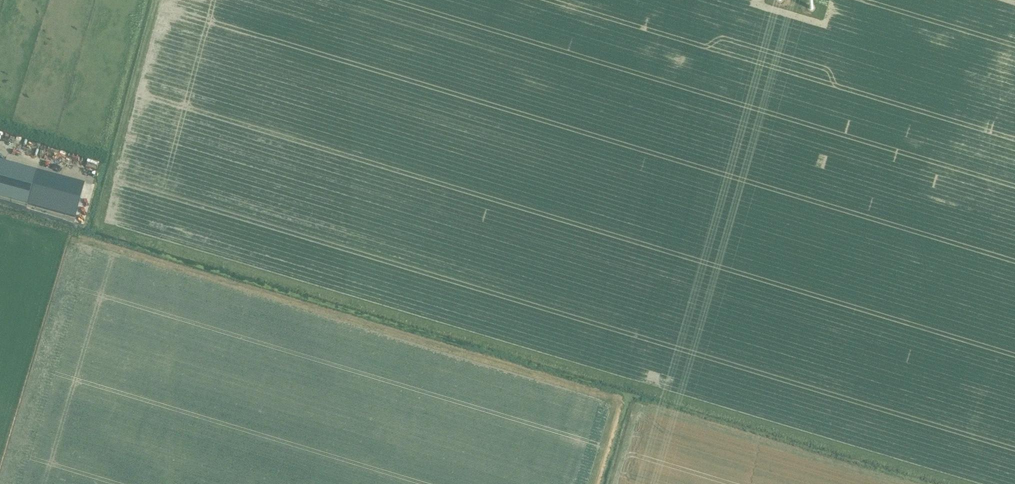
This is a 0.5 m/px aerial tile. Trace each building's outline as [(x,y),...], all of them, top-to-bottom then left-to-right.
[(27,206),(36,172),(0,162),(0,199),(27,206)] [(36,172),(27,206),(67,217),(76,182),(36,172)]
